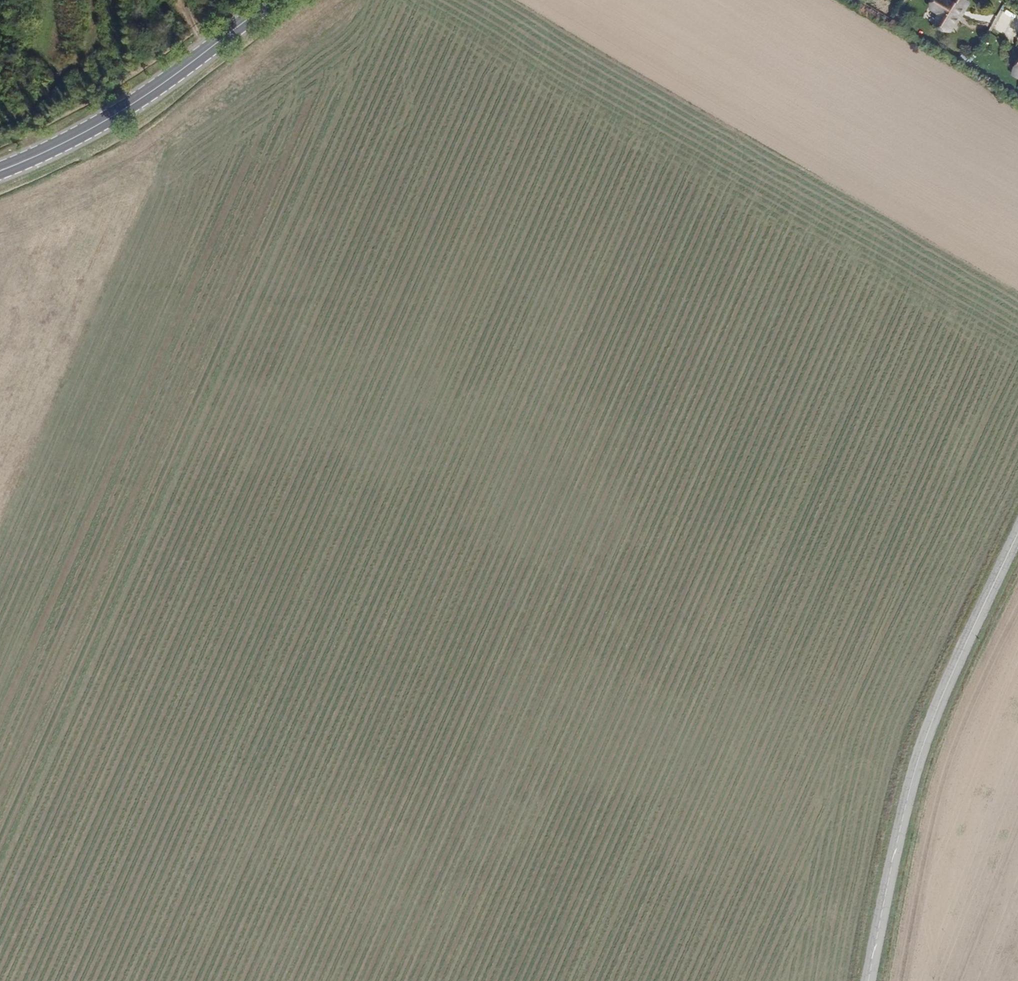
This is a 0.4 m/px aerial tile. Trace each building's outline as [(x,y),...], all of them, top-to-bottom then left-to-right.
[(972,9),(958,0),(955,0),(951,6),(943,1),(935,14),(943,19),(939,26),(953,35),(961,21),(964,23),(972,9)]
